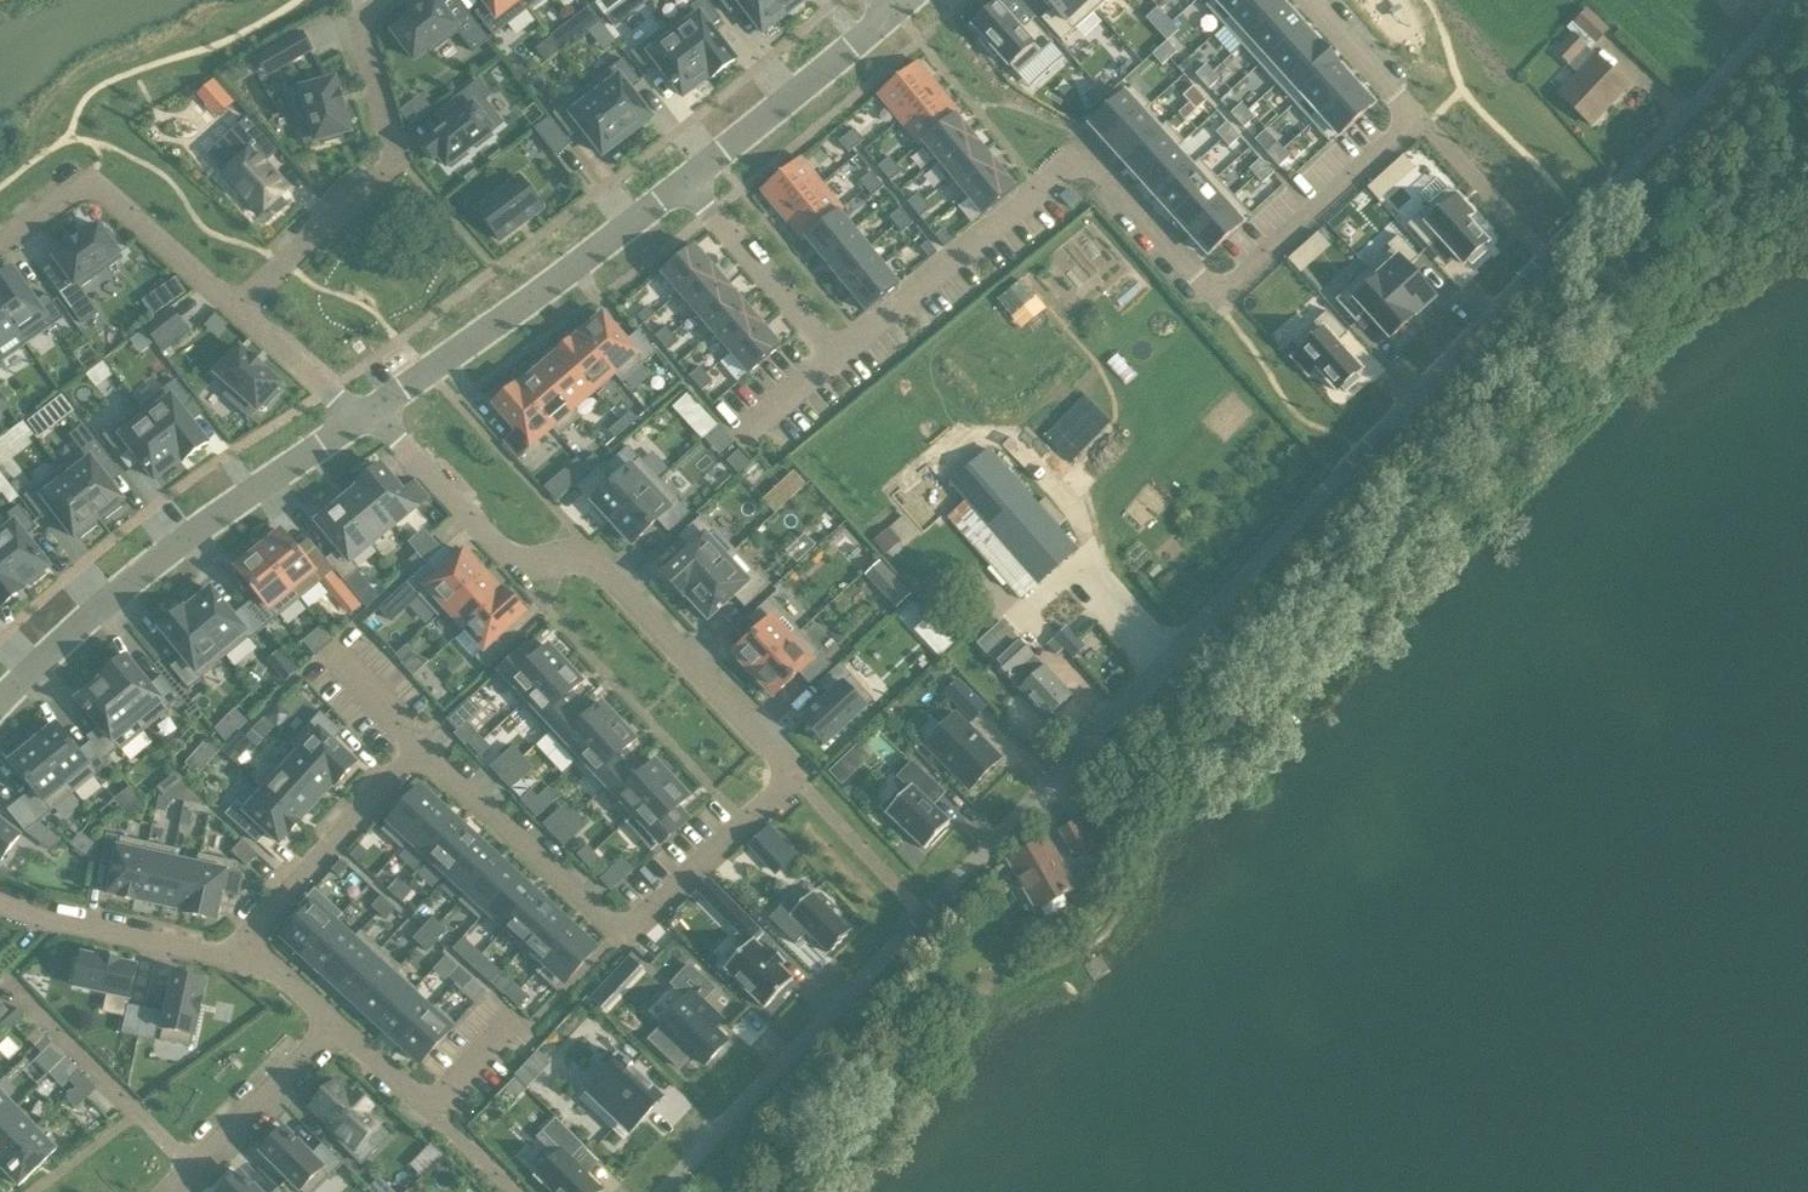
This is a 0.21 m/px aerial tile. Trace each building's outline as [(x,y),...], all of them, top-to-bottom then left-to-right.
[(394,32),(415,59),(430,47),(434,51),(459,32),(454,26),(455,25),(436,0),(435,0),(426,7),(425,7),(411,18),(411,19),(394,32)] [(493,36),(528,8),(522,0),(484,0),(487,4),(475,13),(493,36)] [(528,8),(539,0),(522,0),(528,8)] [(668,24),(708,77),(710,76),(712,78),(735,60),(711,28),(722,19),(707,0),(699,0),(668,24)] [(787,14),(776,0),(719,0),(730,14),(742,5),(763,32),(787,14)] [(787,14),(805,0),(776,0),(787,14)] [(1053,8),(1042,18),(1062,41),(1096,11),(1086,0),(1045,0),(1053,8)] [(1096,11),(1108,0),(1086,0),(1096,11)] [(1206,6),(1224,26),(1253,0),(1212,0),(1206,6)] [(1224,26),(1242,45),(1285,6),(1279,0),(1253,0),(1224,26)] [(996,4),(973,25),(984,37),(979,41),(994,58),(999,54),(1018,74),(1052,43),(1032,20),(1021,30),(996,4)] [(1285,6),(1242,45),(1259,65),(1302,26),(1285,6)] [(589,7),(551,36),(562,49),(600,20),(589,7)] [(1608,30),(1586,10),(1574,23),(1596,43),(1608,30)] [(455,25),(454,26),(459,32),(474,52),(488,40),(468,15),(455,25)] [(631,53),(649,76),(661,67),(683,96),(708,77),(668,24),(631,53)] [(1302,26),(1259,65),(1277,84),(1320,45),(1319,44),(1302,26)] [(303,33),(275,49),(284,65),(312,49),(303,33)] [(1591,125),(1628,86),(1573,35),(1556,52),(1568,64),(1567,65),(1578,75),(1559,95),(1591,125)] [(1167,41),(1160,48),(1170,59),(1177,52),(1167,41)] [(1320,45),(1277,84),(1294,104),(1338,65),(1339,66),(1339,65),(1320,44),(1319,44),(1320,45)] [(1160,48),(1153,54),(1162,65),(1170,59),(1160,48)] [(624,59),(588,86),(627,136),(651,118),(630,91),(642,82),(624,59)] [(900,121),(940,88),(918,62),(878,95),(900,121)] [(525,64),(515,71),(522,80),(532,73),(525,64)] [(1206,64),(1196,74),(1202,81),(1213,72),(1206,64)] [(1338,65),(1294,104),(1312,123),(1355,84),(1339,66),(1338,65)] [(1213,72),(1202,81),(1209,89),(1220,79),(1213,72)] [(216,79),(198,95),(204,102),(222,86),(216,79)] [(335,80),(291,92),(305,143),(324,138),(325,143),(343,138),(342,133),(349,131),(343,110),(344,110),(339,92),(338,92),(335,80)] [(490,96),(478,81),(452,101),(462,114),(445,128),(423,145),(434,158),(438,155),(447,166),(450,164),(453,167),(468,156),(465,152),(475,144),(478,148),(493,137),(490,133),(502,123),(484,100),(490,96)] [(1355,84),(1312,123),(1331,143),(1374,105),(1355,84)] [(1097,85),(1085,95),(1095,106),(1106,96),(1097,85)] [(603,155),(627,136),(588,86),(553,113),(571,136),(582,128),(603,155)] [(1134,86),(1091,125),(1108,143),(1142,112),(1143,113),(1152,105),(1134,86)] [(1194,86),(1183,95),(1190,103),(1201,93),(1194,86)] [(923,143),(957,115),(957,116),(960,113),(940,88),(900,121),(920,146),(923,144),(923,143)] [(413,122),(433,105),(422,92),(402,109),(413,122)] [(1201,93),(1190,103),(1196,110),(1207,100),(1201,93)] [(1242,103),(1231,113),(1237,120),(1248,110),(1242,103)] [(1248,110),(1237,120),(1244,127),(1255,118),(1248,110)] [(1142,112),(1108,143),(1124,162),(1159,131),(1158,130),(1143,113),(1142,112)] [(937,161),(971,133),(957,116),(957,115),(923,143),(923,144),(937,161)] [(570,143),(550,118),(536,129),(556,155),(570,143)] [(219,164),(216,166),(259,215),(265,209),(266,210),(268,208),(271,211),(283,200),(280,197),(282,195),(282,194),(288,189),(264,162),(277,151),(248,119),(234,131),(244,141),(219,164)] [(1159,131),(1124,162),(1141,180),(1175,149),(1176,150),(1185,142),(1167,122),(1158,130),(1159,131)] [(1227,122),(1216,132),(1223,139),(1234,129),(1227,122)] [(854,129),(847,135),(852,141),(856,146),(864,140),(854,129)] [(1234,129),(1223,139),(1230,146),(1240,137),(1234,129)] [(952,178),(986,151),(971,133),(937,161),(952,178)] [(856,146),(852,141),(847,135),(839,141),(849,153),(856,146)] [(1277,142),(1266,152),(1273,159),(1283,149),(1277,142)] [(1175,149),(1141,180),(1158,198),(1192,167),(1191,166),(1176,150),(1175,149)] [(1283,149),(1273,159),(1279,166),(1290,157),(1283,149)] [(967,197),(1001,169),(986,151),(952,178),(967,197)] [(884,174),(896,165),(889,157),(878,166),(884,174)] [(783,217),(823,184),(802,158),(761,191),(783,217)] [(1192,167),(1158,198),(1174,217),(1217,178),(1200,159),(1191,166),(1192,167)] [(1260,159),(1250,169),(1256,176),(1267,166),(1260,159)] [(902,172),(896,165),(884,174),(891,181),(902,172)] [(1267,166),(1256,176),(1263,183),(1274,173),(1267,166)] [(1016,188),(1001,169),(967,197),(982,216),(1016,188)] [(866,189),(878,179),(872,172),(860,181),(866,189)] [(543,208),(520,177),(477,209),(482,215),(481,216),(495,234),(495,233),(500,240),(543,208)] [(1430,205),(1408,225),(1428,247),(1440,237),(1464,264),(1468,260),(1472,265),(1487,251),(1483,247),(1487,243),(1466,219),(1473,213),(1450,187),(1448,188),(1438,177),(1420,194),(1430,205)] [(1217,178),(1174,217),(1191,235),(1234,196),(1217,178)] [(1378,178),(1367,188),(1379,201),(1390,191),(1378,178)] [(873,196),(884,187),(878,179),(866,189),(873,196)] [(806,239),(840,211),(840,212),(844,209),(823,184),(783,217),(803,242),(806,240),(806,239)] [(1068,189),(1060,196),(1069,207),(1077,200),(1068,189)] [(914,210),(925,201),(919,193),(908,202),(914,210)] [(1234,196),(1191,235),(1208,254),(1251,215),(1234,196)] [(931,208),(925,201),(914,210),(920,217),(931,208)] [(896,225),(907,215),(901,208),(890,217),(896,225)] [(820,256),(854,229),(840,212),(840,211),(806,239),(806,240),(820,256)] [(902,232),(913,223),(907,215),(896,225),(902,232)] [(67,272),(54,282),(82,323),(98,313),(80,288),(122,258),(115,247),(118,245),(107,229),(104,232),(99,226),(95,229),(92,225),(83,231),(86,235),(56,256),(59,262),(67,272)] [(835,274),(869,247),(854,229),(820,256),(835,274)] [(943,230),(935,236),(944,247),(952,241),(943,230)] [(1391,249),(1369,269),(1412,317),(1413,316),(1435,296),(1408,267),(1419,257),(1399,235),(1388,245),(1391,249)] [(921,247),(930,259),(937,252),(928,241),(921,247)] [(679,294),(712,265),(694,245),(661,273),(679,294)] [(850,292),(884,265),(869,247),(835,274),(850,292)] [(1294,254),(1288,259),(1298,270),(1301,273),(1307,268),(1294,254)] [(696,314),(729,285),(712,265),(679,294),(696,314)] [(866,311),(899,284),(884,265),(850,292),(866,311)] [(0,278),(0,306),(27,344),(64,318),(48,294),(36,302),(12,269),(0,278)] [(1369,269),(1336,300),(1356,323),(1367,313),(1390,338),(1414,317),(1413,316),(1412,317),(1369,269)] [(176,278),(165,286),(176,300),(186,293),(176,278)] [(1022,278),(997,299),(1020,328),(1046,308),(1022,278)] [(713,334),(746,305),(729,285),(696,314),(713,334)] [(730,354),(763,325),(746,305),(713,334),(730,354)] [(27,344),(0,306),(0,363),(27,344)] [(638,316),(644,324),(655,314),(649,307),(638,316)] [(173,309),(147,329),(164,352),(190,332),(173,309)] [(1327,311),(1293,342),(1301,351),(1293,357),(1309,374),(1316,368),(1337,391),(1342,387),(1346,392),(1361,379),(1357,374),(1361,370),(1337,343),(1348,333),(1327,311)] [(603,315),(582,333),(616,373),(614,374),(622,383),(623,381),(658,352),(638,330),(626,341),(603,315)] [(781,346),(763,325),(730,354),(748,374),(781,346)] [(661,343),(673,334),(666,327),(655,336),(661,343)] [(616,373),(582,333),(572,342),(572,341),(560,351),(595,391),(614,374),(616,373)] [(679,341),(673,334),(661,343),(668,351),(679,341)] [(240,349),(218,374),(233,387),(225,396),(250,418),(263,404),(266,407),(279,392),(275,389),(280,384),(240,349)] [(595,391),(560,351),(559,352),(560,352),(539,370),(573,409),(574,408),(595,391)] [(696,383),(707,374),(700,366),(689,376),(696,383)] [(582,417),(574,408),(573,409),(539,370),(519,387),(519,388),(553,427),(552,428),(559,437),(560,437),(560,436),(581,418),(582,417)] [(713,381),(707,374),(696,383),(702,390),(713,381)] [(177,379),(140,407),(180,460),(182,459),(184,461),(207,443),(191,421),(183,411),(194,402),(177,379)] [(553,427),(519,388),(519,387),(518,385),(517,386),(516,386),(495,405),(517,431),(507,440),(520,455),(552,428),(553,427)] [(675,405),(687,418),(700,406),(688,393),(675,405)] [(1083,394),(1043,434),(1070,462),(1110,422),(1083,394)] [(62,395),(28,422),(40,437),(74,411),(62,395)] [(718,425),(700,406),(687,418),(704,437),(718,425)] [(140,407),(104,435),(121,458),(133,449),(156,479),(180,460),(140,407)] [(637,419),(631,411),(620,421),(626,428),(637,419)] [(615,438),(626,428),(620,421),(609,431),(615,438)] [(24,422),(4,437),(14,450),(34,435),(24,422)] [(0,440),(0,461),(14,450),(4,437),(0,440)] [(96,441),(60,468),(99,519),(104,515),(107,518),(121,507),(119,503),(123,500),(110,483),(102,473),(113,464),(96,441)] [(613,522),(659,479),(628,446),(607,466),(618,478),(593,501),(597,505),(594,508),(607,522),(610,519),(613,522)] [(967,501),(949,516),(1021,599),(1039,583),(1052,572),(1064,562),(1077,550),(1057,527),(1066,519),(1046,497),(1037,504),(989,449),(951,482),(967,501)] [(740,450),(727,461),(737,472),(750,461),(740,450)] [(595,454),(584,463),(590,471),(601,461),(595,454)] [(359,484),(394,526),(427,499),(414,483),(403,492),(381,465),(359,484)] [(60,468),(25,496),(43,519),(54,510),(75,537),(79,534),(82,538),(97,526),(94,522),(99,519),(60,468)] [(777,510),(808,482),(796,468),(765,496),(777,510)] [(669,532),(690,513),(659,479),(613,522),(615,525),(612,528),(625,543),(628,540),(632,544),(657,520),(669,532)] [(373,544),(394,526),(359,484),(358,484),(360,486),(340,503),(373,544)] [(11,486),(3,492),(11,503),(19,497),(11,486)] [(326,559),(337,572),(345,582),(359,570),(352,561),(373,544),(340,503),(317,522),(339,548),(326,559)] [(0,528),(0,555),(24,586),(28,583),(31,586),(46,574),(44,571),(49,567),(26,537),(38,528),(20,505),(8,514),(11,519),(0,528)] [(904,516),(890,527),(898,537),(905,545),(919,534),(904,516)] [(687,595),(736,550),(714,527),(712,529),(700,517),(679,536),(690,549),(663,574),(683,596),(686,594),(687,595)] [(890,527),(875,540),(883,550),(898,537),(890,527)] [(259,550),(302,601),(337,572),(326,559),(317,548),(303,558),(281,532),(277,535),(275,532),(260,544),(262,547),(259,550)] [(433,539),(417,553),(427,563),(442,549),(433,539)] [(259,595),(246,605),(266,630),(302,601),(259,550),(256,552),(253,549),(239,561),(241,564),(237,568),(259,595)] [(745,607),(771,584),(759,571),(757,573),(736,550),(687,595),(708,619),(734,595),(745,607)] [(442,612),(484,573),(481,570),(484,567),(471,553),(468,556),(465,552),(439,576),(428,563),(406,583),(437,616),(438,617),(442,613),(442,612)] [(419,571),(426,564),(416,553),(409,560),(419,571)] [(1,607),(24,589),(22,587),(24,586),(0,555),(0,606),(1,607)] [(502,592),(484,573),(442,612),(442,613),(461,633),(465,630),(465,629),(503,593),(502,592)] [(901,584),(887,597),(896,607),(910,594),(901,584)] [(373,586),(358,598),(365,606),(379,595),(373,586)] [(266,630),(246,605),(233,616),(211,589),(206,594),(203,590),(188,603),(191,606),(187,609),(228,659),(252,639),(253,641),(266,630)] [(504,590),(502,592),(503,593),(465,629),(465,630),(484,649),(475,657),(487,670),(508,650),(497,638),(525,612),(504,590)] [(754,675),(801,632),(770,598),(748,618),(760,630),(734,654),(738,658),(735,661),(748,675),(751,672),(754,675)] [(228,659),(187,609),(185,611),(183,608),(160,627),(184,656),(171,667),(191,692),(204,681),(203,679),(228,659)] [(977,643),(1047,718),(1071,694),(1002,620),(977,643)] [(1086,647),(1067,626),(1048,643),(1058,655),(1066,649),(1074,658),(1086,647)] [(940,657),(955,642),(942,629),(927,643),(940,657)] [(810,685),(831,665),(801,632),(754,675),(757,678),(753,681),(766,695),(770,692),(773,696),(799,672),(810,685)] [(496,674),(523,704),(566,664),(549,646),(538,656),(527,645),(496,674)] [(406,646),(395,655),(402,663),(412,653),(406,646)] [(271,661),(289,677),(298,668),(279,651),(271,661)] [(103,679),(145,730),(169,710),(168,708),(181,698),(162,675),(149,686),(126,657),(103,676),(104,678),(103,679)] [(825,744),(874,699),(841,663),(819,683),(831,695),(803,721),(825,744)] [(523,704),(550,732),(581,703),(571,692),(582,682),(566,664),(523,704)] [(87,737),(91,741),(106,759),(119,748),(120,750),(145,730),(103,679),(79,699),(100,726),(87,737)] [(958,680),(946,692),(974,720),(986,707),(958,680)] [(581,703),(550,732),(577,762),(581,758),(581,757),(619,722),(602,704),(591,714),(581,703)] [(334,783),(336,785),(356,763),(333,742),(342,731),(321,712),(291,744),(295,748),(296,747),(334,783)] [(956,714),(926,744),(971,789),(1002,758),(956,714)] [(228,719),(217,730),(230,741),(240,730),(228,719)] [(622,725),(619,722),(581,757),(581,758),(606,785),(607,786),(635,761),(625,750),(636,740),(632,736),(635,733),(625,722),(622,725)] [(37,741),(34,743),(74,793),(110,764),(106,759),(91,741),(78,752),(56,725),(52,729),(49,725),(34,737),(37,741)] [(252,730),(246,737),(257,747),(263,740),(252,730)] [(467,742),(474,749),(484,739),(478,732),(467,742)] [(484,739),(474,749),(480,756),(491,747),(484,739)] [(516,742),(491,764),(512,787),(536,765),(516,742)] [(35,789),(21,800),(39,821),(74,793),(34,743),(31,746),(28,743),(13,755),(16,758),(12,762),(35,789)] [(228,743),(222,750),(232,760),(239,753),(228,743)] [(295,748),(279,766),(278,767),(317,802),(334,783),(296,747),(295,748)] [(602,789),(629,818),(630,819),(672,780),(655,761),(645,772),(635,761),(607,786),(606,785),(602,789)] [(278,767),(279,766),(275,762),(256,783),(260,787),(261,786),(299,821),(300,820),(317,802),(278,767)] [(945,828),(950,823),(925,799),(936,787),(910,763),(898,777),(906,784),(882,809),(925,849),(930,845),(932,846),(947,830),(945,828)] [(836,766),(830,772),(842,784),(848,778),(836,766)] [(630,819),(629,818),(625,822),(653,852),(689,819),(678,808),(689,798),(672,780),(630,819)] [(261,786),(260,787),(242,807),(237,803),(227,814),(249,834),(258,823),(280,842),(288,833),(289,833),(300,821),(300,820),(299,821),(261,786)] [(548,787),(538,797),(527,807),(537,818),(558,798),(548,787)] [(403,850),(406,846),(411,841),(410,840),(441,806),(421,788),(382,830),(403,850)] [(521,800),(527,807),(538,797),(531,790),(521,800)] [(160,795),(156,810),(166,812),(169,798),(160,795)] [(26,832),(39,821),(21,799),(7,810),(26,832)] [(569,799),(545,820),(565,844),(589,823),(569,799)] [(406,846),(425,863),(460,824),(441,806),(410,840),(411,841),(406,846)] [(193,812),(183,810),(180,824),(190,826),(193,812)] [(1075,855),(1091,846),(1077,820),(1064,828),(1060,830),(1075,855)] [(1,861),(20,836),(0,821),(0,861),(1,861)] [(445,881),(449,876),(448,876),(480,842),(460,824),(425,863),(445,881)] [(751,844),(764,857),(782,841),(769,827),(751,844)] [(138,900),(137,899),(149,843),(107,834),(101,862),(115,865),(109,893),(138,900)] [(247,861),(257,850),(244,838),(234,849),(247,861)] [(1041,910),(1076,887),(1046,838),(1010,861),(1041,910)] [(448,876),(449,876),(467,892),(468,893),(499,859),(480,842),(448,876)] [(138,900),(163,905),(172,860),(174,860),(176,849),(149,843),(137,899),(138,900)] [(367,851),(360,844),(350,855),(357,862),(367,851)] [(577,854),(584,862),(595,852),(588,845),(577,854)] [(595,852),(584,862),(590,869),(601,859),(595,852)] [(199,854),(196,865),(198,865),(188,910),(187,910),(186,913),(216,919),(222,891),(236,894),(240,875),(236,874),(239,862),(199,854)] [(625,855),(601,875),(612,888),(636,867),(625,855)] [(487,911),(518,877),(499,859),(468,893),(467,892),(459,901),(480,920),(488,912),(487,911)] [(198,865),(196,865),(174,860),(172,860),(163,905),(187,910),(188,910),(198,865)] [(335,872),(342,879),(352,868),(344,862),(335,872)] [(538,895),(518,877),(487,911),(488,912),(504,926),(505,928),(506,929),(538,895)] [(395,896),(404,885),(397,878),(387,889),(395,896)] [(411,891),(404,885),(395,896),(402,902),(411,891)] [(790,897),(769,918),(789,937),(795,944),(807,932),(829,954),(852,931),(831,911),(835,908),(821,894),(817,897),(812,892),(799,906),(790,897)] [(506,929),(505,928),(501,932),(522,951),(557,912),(538,895),(506,929)] [(763,1005),(775,992),(778,995),(791,982),(788,979),(792,976),(779,963),(784,958),(770,944),(765,949),(754,939),(762,930),(727,895),(715,907),(715,908),(739,931),(735,935),(743,944),(723,965),(763,1005)] [(372,906),(379,913),(389,902),(382,896),(372,906)] [(389,902),(379,913),(386,919),(396,909),(389,902)] [(283,938),(304,956),(335,922),(315,903),(283,938)] [(541,969),(576,930),(557,912),(522,951),(540,968),(541,969)] [(423,928),(430,934),(440,923),(433,917),(423,928)] [(335,922),(304,956),(323,974),(354,940),(353,939),(335,922)] [(440,923),(430,934),(437,941),(447,930),(440,923)] [(413,938),(421,945),(430,934),(423,928),(413,938)] [(361,930),(353,939),(354,940),(323,974),(342,991),(382,949),(361,930)] [(596,948),(576,930),(541,969),(540,968),(536,972),(557,991),(596,948)] [(428,951),(437,941),(430,934),(421,945),(428,951)] [(402,967),(382,949),(342,991),(362,1009),(397,971),(398,971),(402,967)] [(465,960),(472,966),(482,956),(475,949),(465,960)] [(81,962),(77,961),(73,980),(77,981),(76,986),(130,998),(137,967),(120,963),(120,962),(104,959),(103,959),(83,955),(81,962)] [(482,956),(472,966),(479,973),(489,962),(482,956)] [(630,956),(620,967),(631,977),(641,966),(630,956)] [(449,977),(456,983),(466,973),(459,966),(449,977)] [(663,1026),(649,1040),(679,1069),(692,1055),(705,1066),(726,1043),(713,1030),(723,1020),(703,1001),(714,989),(689,966),(672,985),(686,998),(661,1024),(663,1026)] [(412,993),(413,993),(417,989),(398,971),(397,971),(362,1009),(381,1027),(412,993)] [(466,973),(456,983),(463,990),(473,979),(466,973)] [(175,975),(160,1040),(191,1047),(198,1015),(199,1015),(203,999),(202,999),(206,982),(175,975)] [(505,994),(512,1000),(522,990),(514,983),(505,994)] [(601,987),(591,998),(602,1008),(612,997),(601,987)] [(522,990),(512,1000),(519,1007),(529,996),(522,990)] [(431,1009),(413,993),(412,993),(381,1027),(400,1045),(432,1010),(431,1009)] [(122,1033),(139,1037),(145,1008),(128,1005),(122,1033)] [(435,1005),(431,1009),(432,1010),(400,1045),(420,1063),(456,1024),(435,1005)] [(19,1008),(8,1018),(15,1025),(25,1015),(19,1008)] [(161,1012),(145,1008),(139,1037),(155,1040),(161,1012)] [(29,1039),(35,1046),(46,1036),(39,1029),(29,1039)] [(46,1036),(35,1046),(42,1053),(53,1043),(46,1036)] [(604,1115),(626,1136),(664,1095),(633,1066),(634,1065),(629,1060),(628,1061),(623,1057),(591,1091),(610,1108),(604,1115)] [(521,1070),(515,1075),(528,1088),(534,1082),(521,1070)] [(69,1081),(76,1088),(86,1078),(80,1071),(69,1081)] [(86,1078),(76,1088),(66,1098),(76,1108),(97,1088),(86,1078)] [(515,1079),(510,1084),(521,1094),(526,1090),(515,1079)] [(340,1137),(337,1139),(361,1164),(376,1149),(365,1139),(381,1123),(368,1110),(372,1107),(358,1093),(355,1096),(338,1080),(333,1085),(332,1085),(316,1101),(311,1107),(340,1137)] [(15,1107),(0,1091),(0,1121),(15,1107)] [(35,1127),(15,1107),(0,1121),(0,1162),(35,1127)] [(556,1118),(543,1132),(562,1151),(537,1176),(553,1191),(599,1191),(602,1189),(572,1158),(584,1146),(556,1118)] [(0,1162),(0,1166),(19,1185),(57,1149),(35,1127),(0,1162)] [(311,1155),(284,1129),(262,1151),(303,1191),(315,1191),(343,1164),(323,1143),(311,1155)] [(426,1174),(444,1152),(431,1142),(414,1164),(426,1174)] [(240,1173),(221,1191),(259,1191),(240,1173)] [(736,1176),(729,1182),(734,1188),(741,1182),(736,1176)] [(376,1191),(395,1191),(386,1182),(376,1191)]
